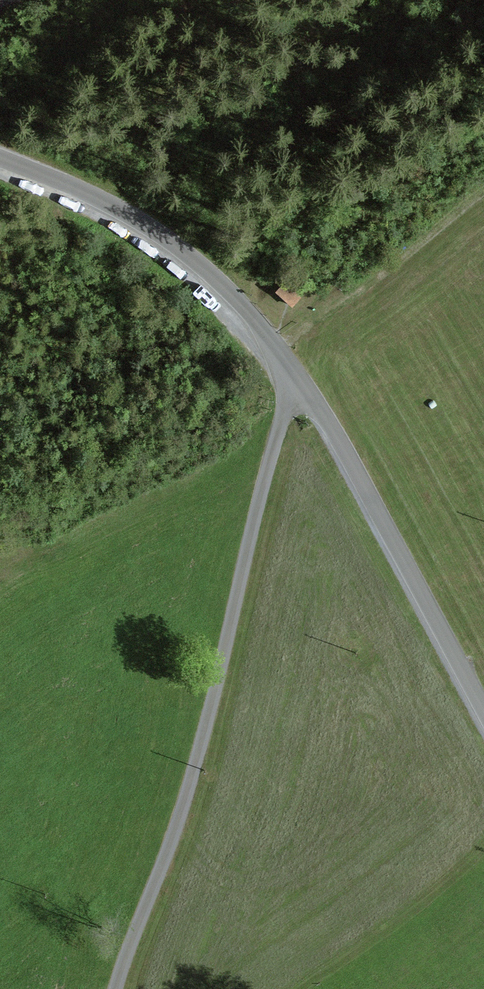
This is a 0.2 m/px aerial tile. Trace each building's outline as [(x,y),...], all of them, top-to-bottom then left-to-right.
[(299,296),(284,284),(277,292),(292,305),(299,296)]
